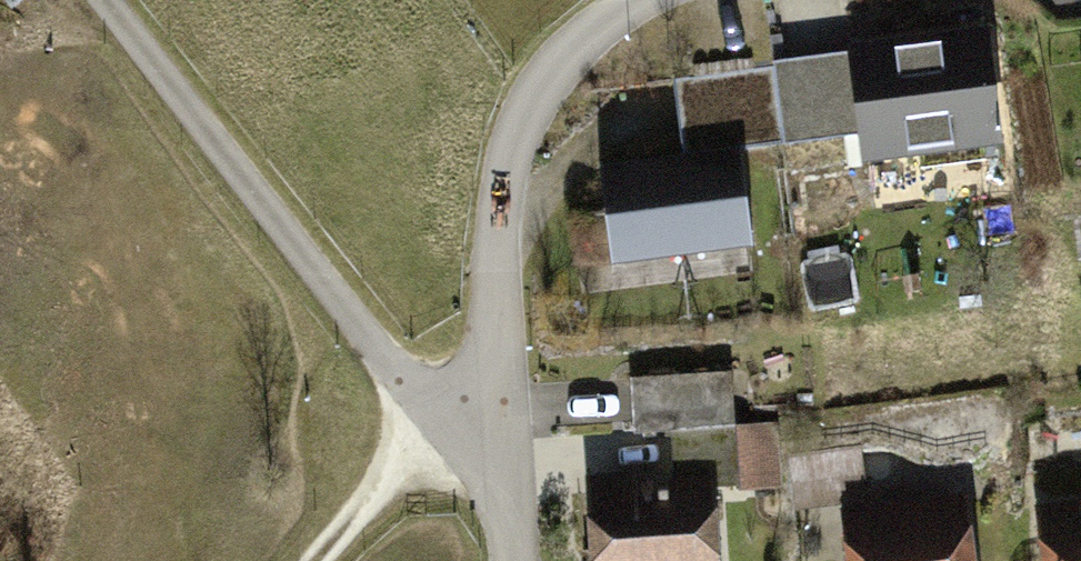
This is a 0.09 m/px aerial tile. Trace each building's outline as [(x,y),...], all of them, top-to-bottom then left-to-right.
[(854,54),(867,154),(997,137),(984,37),(854,54)] [(774,67),(676,80),(681,123),(704,120),(708,154),(600,167),(612,263),(753,246),(741,150),(784,145),(774,67)] [(594,493),(599,560),(716,560),(711,486),(777,482),(774,426),(735,428),(731,373),(632,379),(635,432),(672,430),(676,488),(594,493)] [(860,452),(837,454),(839,475),(861,474),(860,452)] [(854,516),(860,560),(964,560),(957,503),(854,516)] [(1048,514),(1054,560),(1080,560),(1080,510),(1048,514)]
